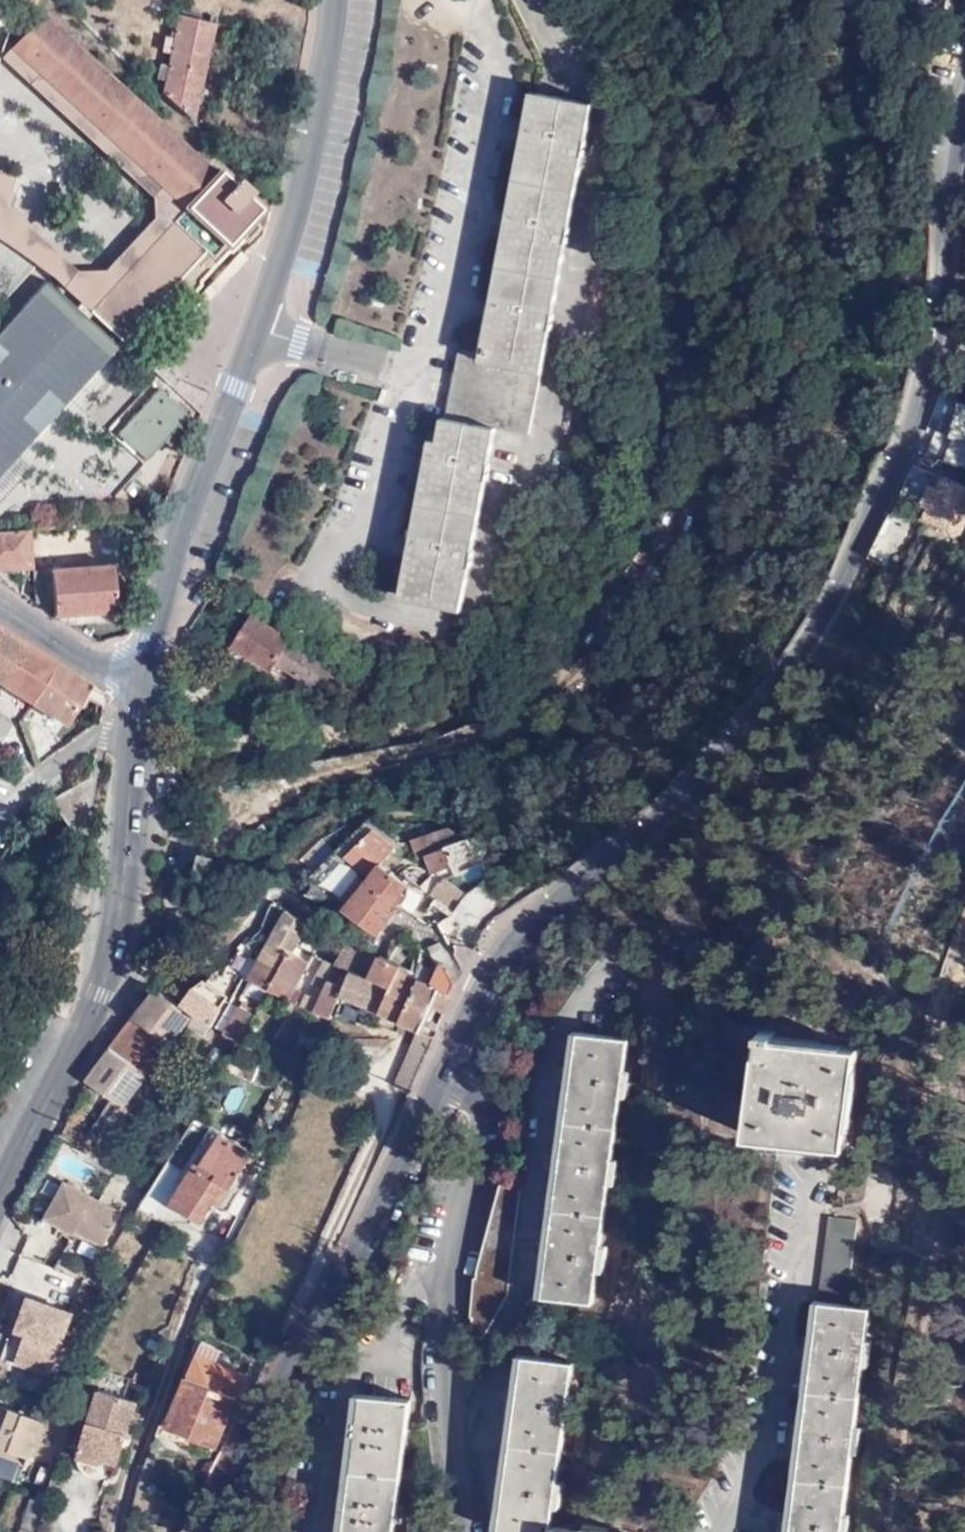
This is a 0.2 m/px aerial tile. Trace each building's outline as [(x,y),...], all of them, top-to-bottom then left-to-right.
[(178,14),(161,93),(192,121),(215,23),(178,14)] [(44,16),(16,45),(163,184),(187,206),(165,230),(118,281),(90,311),(120,339),(204,250),(210,255),(224,240),(228,243),(262,207),(248,193),(251,190),(236,176),(233,180),(221,169),(215,175),(44,16)] [(163,184),(16,45),(4,57),(152,195),(163,184)] [(272,67),(270,75),(285,79),(289,80),(292,71),(272,67)] [(529,434),(587,106),(537,96),(488,357),(460,350),(447,419),(442,418),(410,592),(462,602),(496,429),(529,434)] [(6,206),(14,180),(0,176),(0,222),(6,206)] [(163,184),(152,195),(153,219),(165,230),(187,206),(163,184)] [(65,285),(78,271),(6,206),(0,222),(0,240),(65,285)] [(165,230),(153,219),(107,269),(118,281),(165,230)] [(571,239),(565,270),(555,320),(577,324),(593,243),(571,239)] [(65,285),(90,311),(118,281),(107,269),(78,271),(65,285)] [(18,453),(116,346),(47,282),(0,332),(0,472),(18,453)] [(957,334),(954,352),(964,355),(964,336),(957,334)] [(187,413),(157,387),(116,434),(147,460),(187,413)] [(955,399),(949,437),(964,439),(964,401),(955,399)] [(0,472),(0,502),(32,466),(18,453),(0,472)] [(898,489),(926,505),(921,518),(934,524),(955,535),(964,514),(964,489),(912,462),(898,489)] [(893,512),(865,554),(884,566),(911,524),(893,512)] [(955,535),(934,524),(926,539),(949,550),(955,535)] [(0,531),(0,569),(30,568),(27,529),(0,531)] [(33,570),(36,603),(53,602),(55,615),(118,610),(114,564),(52,569),(33,570)] [(211,593),(194,622),(233,646),(251,617),(211,593)] [(319,691),(320,696),(361,690),(361,683),(251,617),(233,646),(272,669),(276,664),(319,691)] [(0,626),(0,681),(3,683),(28,644),(0,626)] [(185,638),(180,652),(186,654),(193,637),(188,633),(185,638)] [(28,644),(3,683),(32,702),(57,662),(28,644)] [(83,697),(104,707),(106,693),(57,662),(32,702),(66,724),(83,697)] [(463,837),(446,828),(410,841),(416,858),(424,856),(443,849),(442,844),(463,837)] [(369,876),(380,864),(395,850),(371,829),(345,855),(369,876)] [(455,846),(443,849),(448,866),(460,863),(455,846)] [(443,849),(424,856),(430,873),(448,866),(443,849)] [(213,873),(216,857),(202,853),(197,869),(213,873)] [(329,855),(311,875),(331,893),(348,873),(329,855)] [(345,908),(342,911),(375,936),(398,908),(392,904),(406,885),(402,881),(380,864),(369,876),(364,883),(345,908)] [(339,902),(345,908),(364,883),(358,877),(339,902)] [(467,896),(444,879),(431,898),(454,914),(467,896)] [(292,952),(303,932),(306,926),(284,912),(259,961),(282,972),(292,952)] [(171,938),(167,954),(178,956),(183,941),(171,938)] [(416,1032),(433,1040),(454,983),(449,962),(447,963),(438,942),(429,946),(440,973),(428,986),(416,979),(397,1022),(416,1032)] [(367,981),(376,962),(348,947),(337,966),(349,972),(367,981)] [(249,981),(271,990),(290,1000),(311,960),(292,952),(282,972),(259,961),(249,981)] [(379,1014),(397,1022),(416,979),(397,970),(398,968),(382,960),(378,958),(376,962),(367,981),(387,990),(377,1013),(379,1014)] [(298,1004),(329,1018),(330,1013),(340,994),(349,972),(337,966),(326,987),(323,985),(321,989),(319,988),(315,995),(305,991),(298,1004)] [(340,994),(377,1013),(387,990),(367,981),(349,972),(340,994)] [(214,1024),(225,1002),(229,1004),(231,998),(203,979),(201,981),(193,989),(182,1005),(195,1016),(195,1018),(212,1027),(214,1024)] [(188,1015),(180,1009),(156,990),(133,1018),(167,1043),(188,1015)] [(236,1038),(254,1005),(243,999),(226,1033),(236,1038)] [(232,1006),(229,1004),(225,1002),(214,1024),(221,1027),(232,1006)] [(144,1075),(167,1043),(133,1018),(110,1048),(144,1075)] [(860,1045),(757,1030),(742,1137),(793,1144),(845,1152),(860,1045)] [(391,1085),(408,1094),(433,1040),(416,1032),(391,1085)] [(626,1042),(577,1035),(571,1083),(560,1167),(549,1252),(543,1299),(593,1305),(626,1042)] [(122,1107),(144,1075),(110,1048),(84,1081),(85,1082),(112,1101),(88,1136),(102,1145),(126,1110),(122,1107)] [(221,1202),(252,1150),(221,1131),(212,1147),(207,1144),(172,1201),(201,1219),(214,1199),(221,1202)] [(520,1182),(500,1180),(474,1276),(467,1336),(483,1342),(504,1293),(520,1182)] [(122,1213),(65,1182),(45,1218),(74,1234),(77,1231),(104,1246),(122,1213)] [(832,1219),(814,1347),(803,1434),(791,1517),(789,1531),(844,1531),(875,1309),(847,1305),(857,1221),(832,1219)] [(66,1298),(74,1277),(18,1256),(11,1278),(66,1298)] [(29,1298),(20,1320),(14,1317),(0,1355),(0,1361),(5,1363),(6,1359),(47,1374),(71,1314),(29,1298)] [(517,1357),(512,1403),(503,1477),(496,1531),(592,1531),(546,1526),(566,1363),(517,1357)] [(187,1382),(234,1402),(244,1378),(197,1358),(187,1382)] [(217,1443),(234,1402),(187,1382),(169,1424),(217,1443)] [(116,1467),(136,1404),(97,1393),(77,1455),(116,1467)] [(356,1395),(351,1438),(343,1506),(340,1531),(390,1531),(406,1401),(356,1395)] [(29,1460),(43,1423),(0,1408),(0,1449),(29,1460)] [(29,1460),(0,1449),(0,1458),(27,1467),(29,1460)] [(46,1504),(31,1498),(21,1531),(39,1531),(46,1504)]
